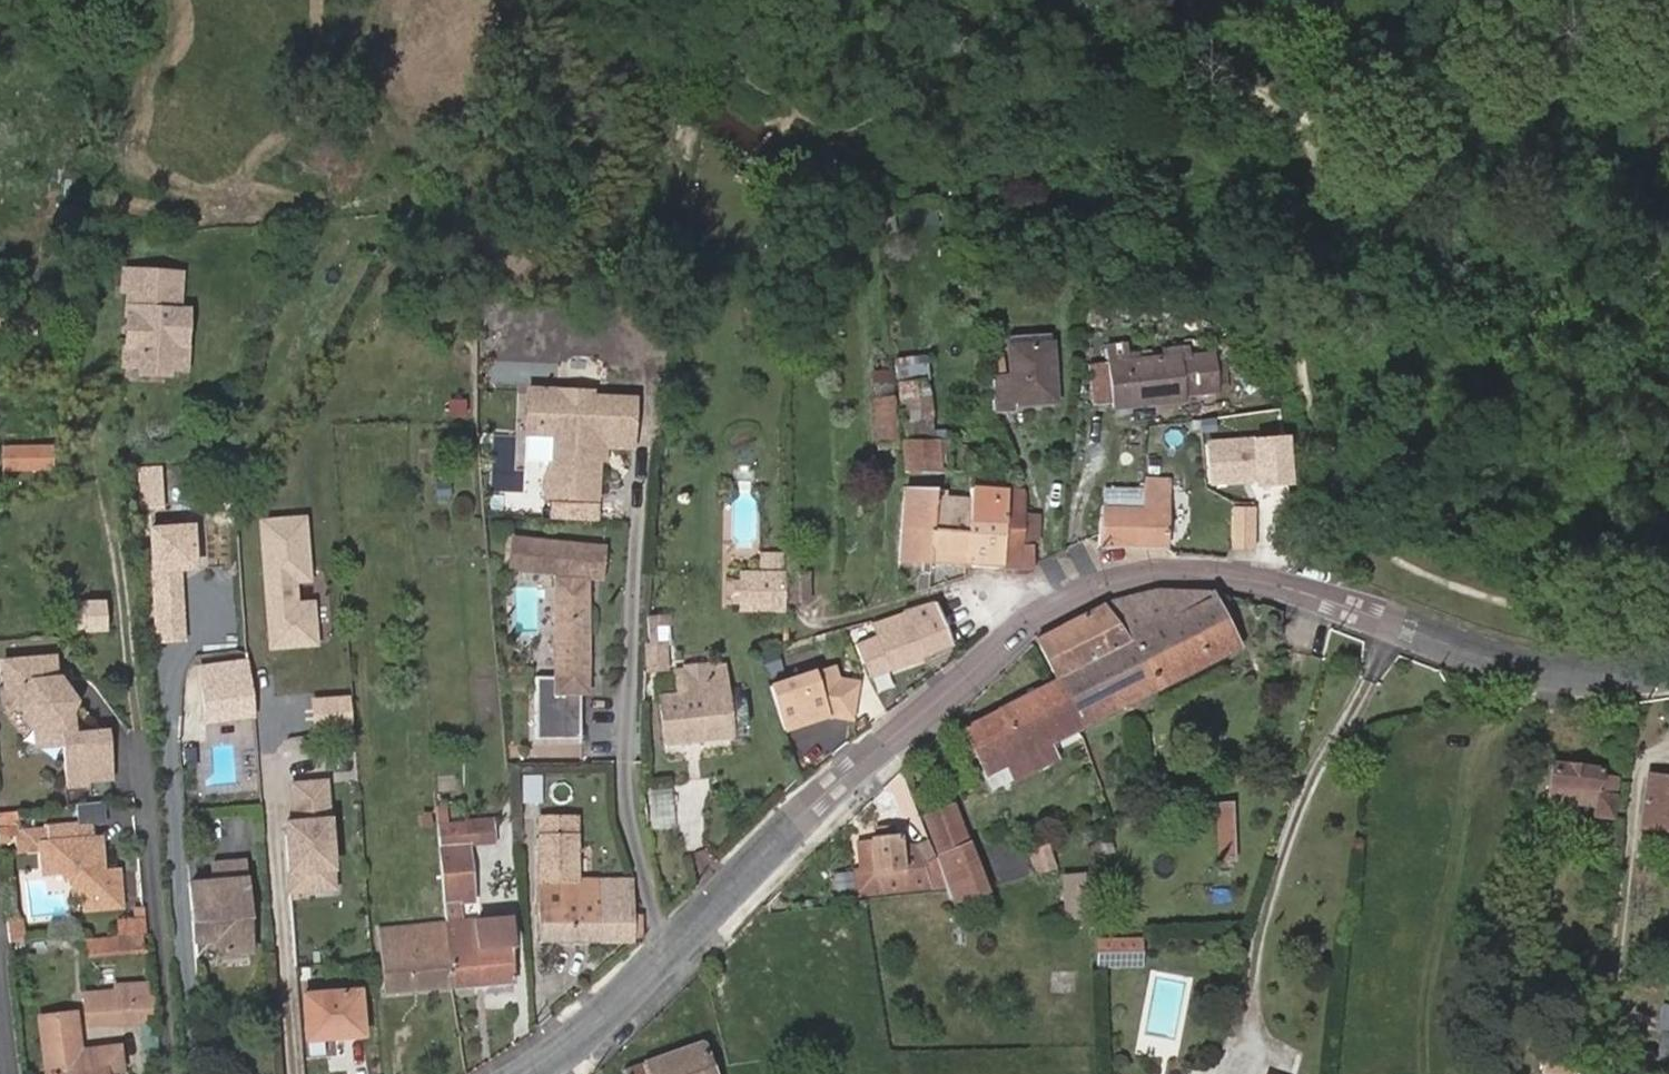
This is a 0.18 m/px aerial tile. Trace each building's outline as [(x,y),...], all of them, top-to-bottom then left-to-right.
[(165,366),(178,367),(181,320),(171,319),(172,310),(174,272),(173,272),(122,268),(121,290),(127,291),(125,324),(131,324),(130,339),(124,338),(123,364),(139,365),(139,370),(164,372),(165,366)] [(171,319),(181,320),(182,310),(172,310),(171,319)] [(1013,379),(992,380),(995,412),(1013,411),(1013,405),(1056,401),(1051,337),(1010,339),(1013,379)] [(1110,349),(1116,408),(1182,400),(1182,396),(1217,391),(1212,357),(1179,361),(1179,357),(1127,364),(1125,347),(1110,349)] [(931,354),(897,352),(896,373),(930,375),(931,354)] [(881,386),(873,387),(877,443),(895,442),(891,373),(880,374),(881,386)] [(595,498),(597,461),(598,446),(603,446),(630,447),(632,399),(590,398),(564,397),(559,389),(549,388),(549,384),(540,383),(540,389),(528,388),(527,421),(534,425),(532,439),(551,439),(550,476),(545,476),(544,497),(595,498)] [(906,422),(908,443),(935,441),(930,393),(924,383),(900,385),(903,422),(906,422)] [(590,391),(559,389),(564,397),(590,398),(590,391)] [(51,468),(49,435),(6,437),(6,470),(51,468)] [(942,471),(940,440),(935,441),(908,443),(904,443),(906,471),(942,471)] [(1254,445),(1209,446),(1210,485),(1255,484),(1254,445)] [(952,484),(971,485),(971,474),(951,472),(952,484)] [(967,564),(1006,565),(1011,493),(1005,492),(1006,476),(977,474),(977,490),(971,490),(970,501),(967,564)] [(1102,532),(1101,544),(1166,545),(1168,483),(1147,482),(1145,508),(1124,507),(1103,507),(1102,532)] [(937,500),(937,493),(907,491),(902,562),(921,562),(933,562),(937,500)] [(933,562),(967,564),(970,501),(945,500),(944,493),(937,493),(937,500),(933,562)] [(1006,565),(1033,566),(1032,548),(1024,547),(1024,506),(1024,494),(1011,493),(1006,565)] [(1103,493),(1103,507),(1124,507),(1124,494),(1103,493)] [(1233,549),(1254,548),(1254,512),(1232,512),(1233,549)] [(311,513),(257,517),(265,647),(319,644),(311,513)] [(190,634),(189,525),(150,525),(150,634),(190,634)] [(586,644),(586,611),(588,611),(588,596),(586,596),(585,577),(590,577),(594,578),(600,578),(601,569),(602,558),(603,550),(514,541),(513,549),(512,561),(511,569),(556,574),(556,592),(557,609),(557,624),(557,641),(557,644),(563,644),(560,678),(536,678),(536,681),(536,684),(536,689),(536,711),(536,716),(536,740),(581,740),(581,739),(581,736),(581,723),(581,717),(581,704),(581,701),(581,696),(581,693),(583,693),(583,681),(585,682),(588,652),(582,651),(582,644),(586,644)] [(931,587),(933,562),(921,562),(920,591),(931,587)] [(793,600),(808,600),(808,577),(793,578),(793,600)] [(781,610),(782,578),(743,578),(744,610),(781,610)] [(67,632),(107,629),(105,589),(65,591),(67,632)] [(1159,590),(1103,604),(1124,648),(1056,682),(1079,730),(1234,651),(1210,593),(1159,590)] [(935,603),(951,645),(985,630),(971,592),(965,594),(935,603)] [(892,672),(951,645),(935,603),(929,605),(905,612),(906,615),(874,626),(878,636),(857,644),(864,664),(886,656),(892,672)] [(1041,637),(1037,642),(1056,682),(1124,648),(1103,604),(1041,637)] [(668,668),(666,644),(648,645),(649,670),(668,668)] [(56,680),(54,660),(5,664),(9,708),(21,707),(37,730),(61,728),(66,786),(89,784),(88,782),(110,781),(107,740),(106,738),(106,737),(105,736),(104,735),(103,735),(102,735),(101,735),(78,736),(77,727),(65,721),(75,701),(61,702),(59,680),(56,680)] [(209,723),(255,717),(251,678),(237,680),(235,665),(201,668),(209,723)] [(746,718),(745,700),(739,700),(739,696),(726,697),(724,668),(677,673),(680,695),(662,697),(667,742),(729,734),(728,723),(741,722),(741,718),(746,718)] [(830,713),(815,670),(769,686),(784,729),(830,713)] [(1079,730),(1056,682),(964,728),(986,776),(1079,730)] [(1596,805),(1595,816),(1613,819),(1616,798),(1618,780),(1601,777),(1602,770),(1554,764),(1548,799),(1596,805)] [(1647,773),(1641,822),(1668,826),(1668,776),(1647,773)] [(330,777),(289,780),(292,817),(282,818),(288,894),(339,890),(330,777)] [(1177,792),(1163,792),(1163,806),(1177,805),(1177,792)] [(1233,804),(1218,805),(1220,857),(1234,857),(1233,804)] [(942,857),(937,859),(938,863),(945,880),(976,867),(953,805),(927,815),(942,857)] [(0,814),(0,839),(1,844),(7,843),(6,828),(17,827),(15,812),(0,814)] [(492,819),(480,820),(483,843),(495,842),(492,819)] [(483,843),(480,820),(440,823),(443,859),(472,857),(471,844),(483,843)] [(544,941),(634,940),(634,937),(643,937),(642,914),(634,914),(634,881),(579,882),(578,840),(561,840),(562,821),(542,821),(544,906),(544,918),(544,941)] [(561,840),(578,840),(578,821),(562,821),(561,840)] [(89,829),(65,831),(66,839),(66,843),(90,841),(89,829)] [(61,843),(60,831),(46,832),(48,845),(39,846),(39,853),(42,874),(61,873),(62,879),(69,878),(69,876),(66,843),(61,843)] [(19,855),(39,853),(39,846),(48,845),(46,832),(17,835),(19,855)] [(69,878),(70,893),(82,893),(84,911),(117,908),(116,875),(115,870),(98,871),(96,841),(90,841),(66,843),(69,876),(69,878)] [(882,890),(885,896),(948,888),(945,880),(938,863),(922,867),(918,851),(902,854),(901,841),(872,844),(872,846),(874,861),(859,862),(860,879),(877,876),(882,890)] [(874,861),(872,846),(857,848),(859,862),(874,861)] [(453,985),(481,983),(475,922),(461,923),(459,903),(476,900),(472,857),(443,859),(448,924),(453,985)] [(250,952),(245,880),(243,863),(213,865),(214,883),(190,885),(194,942),(209,941),(225,954),(250,952)] [(1085,882),(1072,882),(1072,925),(1086,925),(1085,882)] [(862,893),(863,899),(864,899),(885,896),(882,890),(862,893)] [(536,918),(544,918),(544,906),(535,906),(536,918)] [(144,933),(143,916),(123,918),(124,935),(144,933)] [(475,922),(481,983),(513,979),(508,919),(490,921),(475,922)] [(388,990),(453,985),(448,924),(383,930),(388,990)] [(145,948),(144,933),(124,935),(89,939),(91,953),(145,948)] [(1140,964),(1139,939),(1120,940),(1120,965),(1140,964)] [(1101,966),(1120,965),(1120,940),(1101,941),(1101,966)] [(195,956),(209,941),(194,942),(195,956)] [(117,1001),(154,998),(153,983),(115,986),(116,992),(117,1001)] [(88,1024),(155,1019),(154,998),(117,1001),(116,992),(85,995),(88,1024)] [(362,1034),(359,993),(305,996),(309,1038),(362,1034)] [(80,1043),(77,1013),(40,1017),(46,1073),(48,1073),(52,1073),(107,1073),(125,1070),(121,1046),(81,1051),(73,1052),(72,1043),(80,1043)] [(701,1037),(625,1070),(627,1073),(716,1073),(701,1037)] [(81,1051),(80,1043),(72,1043),(73,1052),(81,1051)]
